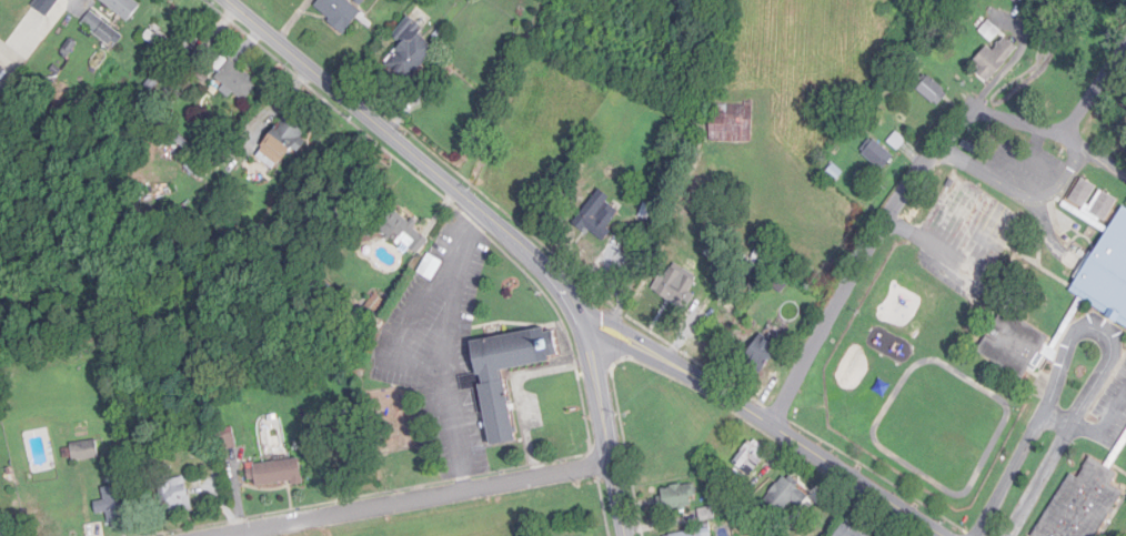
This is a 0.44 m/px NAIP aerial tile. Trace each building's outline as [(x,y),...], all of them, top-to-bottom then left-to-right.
[(127,22),(143,3),(140,0),(100,0),(127,22)] [(312,10),(346,33),(361,11),(344,0),(319,0),(312,10)] [(110,46),(120,33),(91,12),(81,25),(110,46)] [(418,36),(424,29),(410,18),(393,39),(400,45),(384,65),(408,85),(436,50),(418,36)] [(980,31),(992,43),(1002,33),(990,21),(980,31)] [(994,51),(987,46),(971,66),(992,82),(1019,49),(1005,38),(994,51)] [(229,99),(234,93),(244,102),(259,86),(231,61),(215,78),(224,86),(220,91),(229,99)] [(939,107),(950,92),(929,77),(918,91),(939,107)] [(710,142),(752,143),(753,106),(711,104),(710,142)] [(306,137),(283,119),(257,152),(280,170),(306,137)] [(863,154),(883,170),(894,158),(874,141),(863,154)] [(579,229),(604,244),(622,213),(607,204),(611,198),(601,192),(579,229)] [(1117,200),(1102,192),(1095,208),(1110,215),(1117,200)] [(1121,208),(1071,294),(1125,326),(1125,211),(1121,208)] [(417,254),(429,242),(394,210),(378,228),(395,244),(405,234),(416,244),(411,249),(417,254)] [(686,269),(672,264),(662,293),(688,302),(696,281),(684,276),(686,269)] [(977,352),(1023,380),(1032,365),(1041,370),(1048,359),(1053,363),(1064,346),(1003,309),(977,352)] [(473,342),(546,328),(547,333),(556,331),(561,355),(552,356),(553,362),(504,371),(517,441),(493,445),(482,386),(466,390),(464,377),(480,374),(473,342)] [(758,373),(784,345),(768,330),(742,359),(758,373)] [(733,463),(751,477),(770,453),(753,439),(733,463)] [(98,441),(70,445),(72,462),(100,459),(98,441)] [(1034,535),(1098,535),(1124,492),(1113,486),(1119,474),(1091,458),(1079,478),(1071,474),(1034,535)] [(303,483),(300,460),(252,466),(255,490),(303,483)] [(801,508),(809,498),(786,477),(765,500),(781,515),(794,501),(801,508)] [(193,512),(187,478),(160,483),(165,517),(193,512)] [(697,486),(662,487),(663,511),(693,510),(693,498),(697,497),(697,486)] [(95,515),(109,514),(110,528),(127,526),(123,487),(103,489),(104,502),(94,503),(95,515)] [(713,518),(711,509),(700,512),(702,521),(713,518)]
